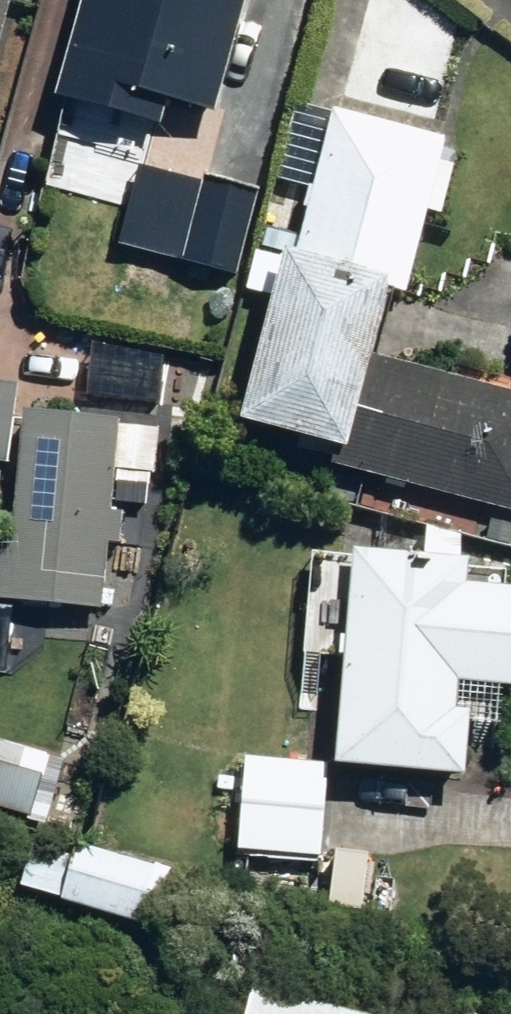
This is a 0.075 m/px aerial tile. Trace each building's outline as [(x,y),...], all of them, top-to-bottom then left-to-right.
[(11,0),(0,0),(0,70),(17,2),(11,0)] [(173,127),(179,101),(229,113),(259,0),(98,0),(71,100),(173,127)] [(510,507),(510,388),(390,356),(452,139),(344,111),(262,420),(366,447),(361,468),(510,507)] [(187,263),(244,278),(267,194),(211,177),(187,263)] [(15,454),(26,381),(0,377),(0,452),(15,454)] [(4,602),(112,610),(117,543),(129,545),(132,516),(122,514),(130,418),(35,410),(24,549),(9,547),(4,602)] [(394,517),(424,525),(429,504),(399,497),(394,517)] [(481,777),(486,714),(470,713),(472,683),(510,686),(510,589),(482,586),(484,560),(369,551),(352,767),(481,777)] [(247,853),(329,858),(334,763),(252,759),(247,853)] [(27,890),(189,934),(205,878),(86,845),(82,858),(38,845),(27,890)] [(268,991),(262,1013),(357,1013),(268,991)]
